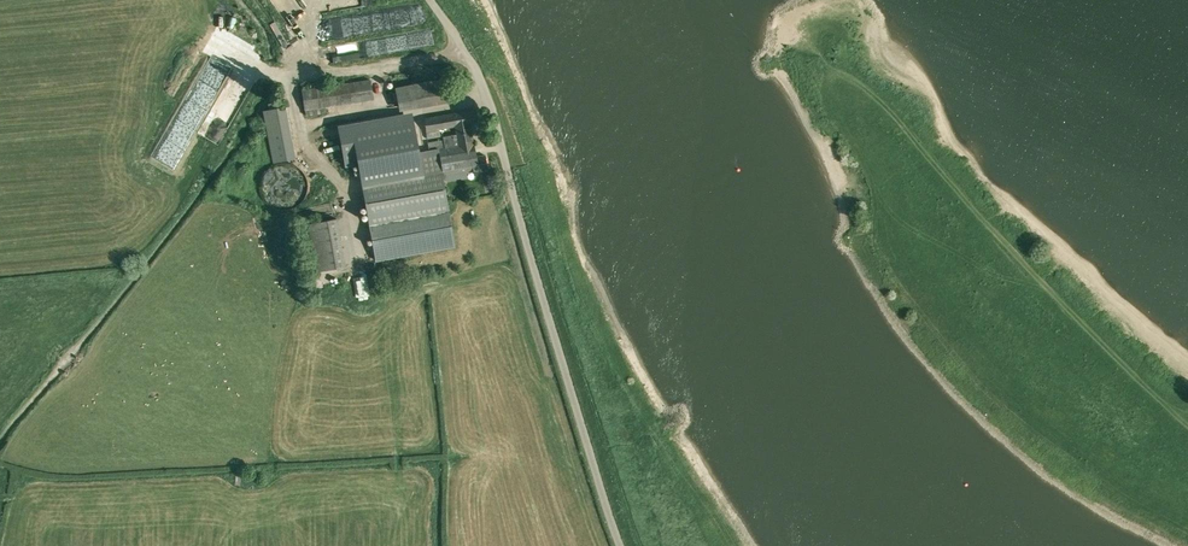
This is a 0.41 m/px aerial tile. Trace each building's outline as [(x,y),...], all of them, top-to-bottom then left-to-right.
[(413,22),(410,6),(399,8),(402,24),(413,22)] [(416,7),(414,19),(423,21),(425,8),(416,7)] [(363,30),(399,25),(397,9),(361,14),(363,30)] [(420,31),(423,46),(436,43),(433,29),(420,31)] [(412,33),(400,37),(403,49),(416,45),(412,33)] [(386,51),(400,47),(397,35),(383,40),(386,51)] [(364,53),(363,42),(348,43),(348,54),(364,53)] [(394,87),(399,111),(450,102),(446,77),(394,87)] [(301,89),(304,110),(325,106),(374,98),(370,78),(301,89)] [(283,105),(260,109),(269,162),(292,158),(283,105)] [(325,106),(304,110),(305,115),(325,111),(325,106)] [(345,166),(358,163),(366,210),(375,260),(454,246),(445,197),(442,178),(487,170),(485,155),(475,156),(469,123),(476,122),(474,110),(423,119),(426,131),(427,138),(440,136),(438,129),(454,126),(456,135),(443,137),(443,140),(428,142),(429,151),(419,152),(413,123),(339,136),(345,166)] [(307,188),(307,185),(307,183),(307,180),(306,177),(305,175),(303,172),(301,169),(299,167),(296,165),(293,164),(290,163),(287,162),(284,162),(281,162),(278,163),(275,164),(273,165),(271,166),(269,168),(267,170),(265,172),(263,175),(262,177),(261,181),(261,184),(261,187),(261,190),(262,193),(263,196),(265,199),(267,201),(269,203),(271,205),(273,206),(275,207),(278,208),(281,209),(284,209),(287,209),(290,208),(293,207),(296,205),(299,203),(301,201),(303,199),(305,196),(306,193),(307,190),(307,188)] [(335,217),(306,223),(316,270),(344,264),(335,217)]
